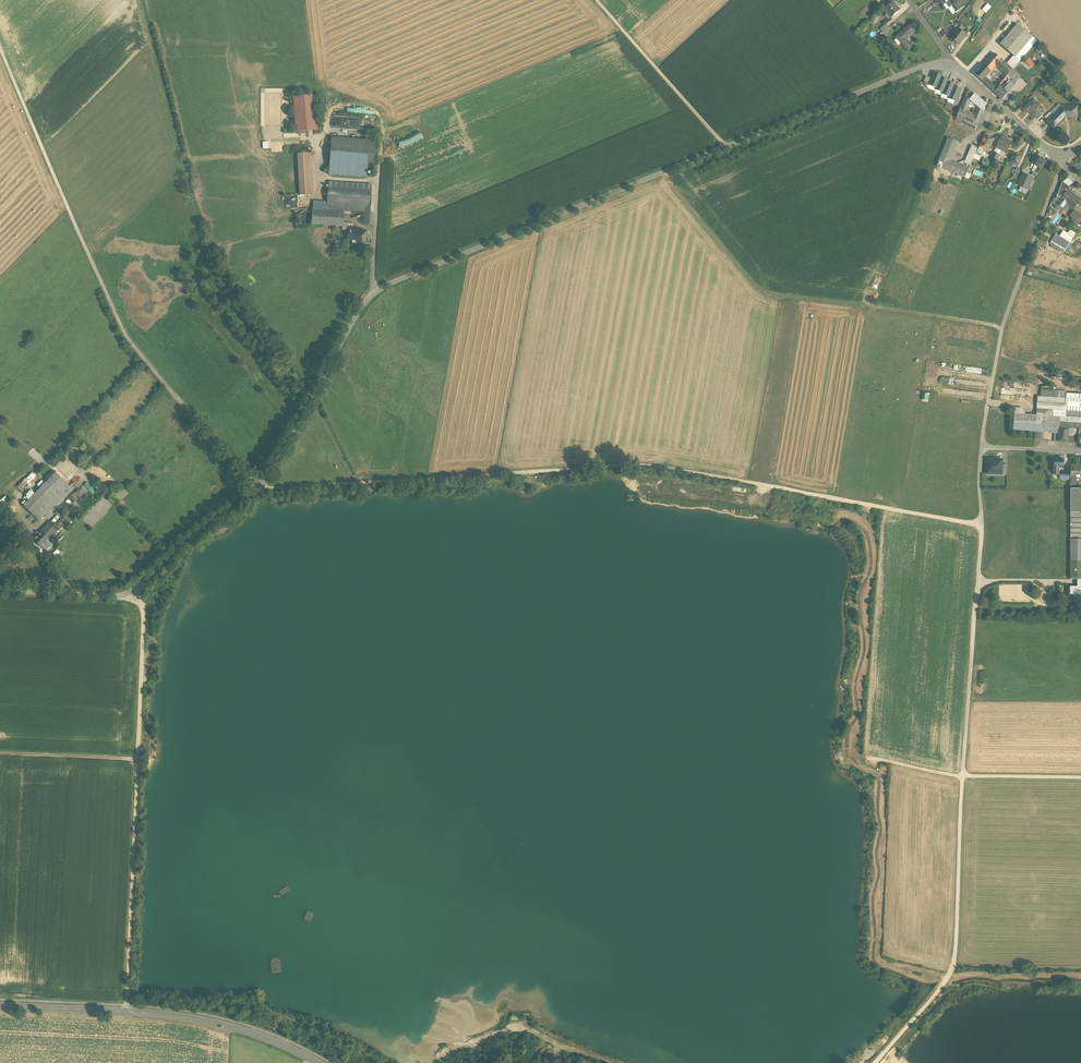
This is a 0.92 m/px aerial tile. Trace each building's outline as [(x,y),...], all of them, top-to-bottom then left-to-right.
[(940,1),(943,5),(945,3),(946,4),(947,3),(950,8),(952,6),(954,4),(958,11),(965,6),(960,0),(959,0),(958,0),(942,0),(940,1)] [(895,6),(892,3),(884,10),(888,14),(889,13),(892,16),(900,10),(896,5),(895,6)] [(986,13),(991,7),(987,3),(982,10),(986,13)] [(913,47),(906,39),(909,37),(910,37),(909,36),(915,31),(910,25),(896,37),(908,51),(913,47)] [(1017,25),(1000,45),(1013,56),(1020,61),(1037,41),(1017,25)] [(888,28),(883,32),(886,36),(891,31),(888,28)] [(967,35),(958,29),(950,38),(959,45),(967,35)] [(995,54),(984,65),(990,71),(995,65),(1001,59),(995,54)] [(1006,64),(1007,65),(1012,70),(1020,61),(1013,56),(1006,64)] [(1001,59),(995,65),(1000,69),(1005,63),(1001,59)] [(1032,67),(1035,63),(1029,59),(1026,63),(1032,67)] [(984,65),(976,75),(986,85),(989,81),(985,77),(990,71),(984,65)] [(1007,65),(1003,71),(1008,75),(1012,70),(1007,65)] [(1012,70),(1008,75),(1016,83),(1021,78),(1012,70)] [(929,85),(937,88),(941,78),(942,76),(934,73),(932,79),(929,85)] [(929,85),(932,79),(926,77),(924,83),(927,87),(928,85),(929,85)] [(936,90),(943,93),(947,82),(948,80),(941,78),(937,88),(936,90)] [(942,94),(950,97),(954,86),(954,85),(947,82),(943,93),(942,94)] [(1009,84),(1005,90),(1008,93),(1014,85),(1013,84),(1012,83),(1011,82),(1009,84)] [(998,87),(993,83),(992,84),(989,88),(994,92),(998,87)] [(1005,90),(1000,85),(994,92),(1002,100),(1008,93),(1005,90)] [(961,89),(954,86),(950,97),(949,99),(955,101),(956,101),(959,95),(961,89)] [(974,94),(968,89),(965,96),(970,100),(974,94)] [(970,100),(971,101),(970,102),(974,106),(975,104),(976,106),(978,107),(983,111),(986,104),(974,94),(970,100)] [(315,96),(293,97),(295,132),(317,131),(315,96)] [(970,100),(965,96),(956,120),(961,123),(962,119),(966,112),(970,102),(971,101),(970,100)] [(1031,102),(1023,110),(1027,113),(1029,111),(1035,118),(1036,117),(1040,113),(1043,110),(1036,104),(1037,103),(1034,100),(1033,99),(1031,102)] [(970,102),(966,112),(974,116),(975,114),(974,114),(975,110),(976,106),(975,104),(974,106),(970,102)] [(983,111),(978,107),(975,114),(974,116),(974,117),(979,120),(983,111)] [(1048,121),(1047,122),(1053,127),(1058,122),(1060,124),(1064,119),(1068,117),(1077,117),(1077,107),(1062,107),(1053,116),(1048,121)] [(988,113),(983,111),(979,120),(979,122),(983,124),(988,113)] [(966,112),(962,119),(961,123),(970,128),(975,130),(979,122),(979,120),(974,117),(974,116),(966,112)] [(1053,116),(1050,112),(1045,117),(1048,121),(1053,116)] [(366,118),(331,117),(331,128),(365,129),(366,118)] [(407,132),(414,129),(411,122),(404,125),(407,132)] [(989,138),(985,136),(979,147),(983,149),(988,151),(994,139),(989,137),(989,138)] [(1008,139),(1002,136),(996,147),(1007,153),(1012,142),(1007,139),(1008,139)] [(958,142),(948,138),(936,166),(947,171),(951,160),(958,142)] [(332,139),(329,175),(366,178),(367,163),(373,164),(375,142),(332,139)] [(958,163),(951,160),(947,171),(965,178),(977,150),(972,148),(967,161),(966,160),(958,163)] [(1000,154),(995,152),(992,158),(997,161),(1000,154)] [(1022,156),(1014,152),(1009,162),(1018,166),(1022,156)] [(300,195),(314,194),(312,153),(297,153),(300,195)] [(984,157),(981,164),(988,167),(991,161),(984,157)] [(1041,157),(1035,164),(1038,167),(1041,169),(1047,163),(1041,157)] [(1030,176),(1036,179),(1038,175),(1034,173),(1038,167),(1035,164),(1030,176)] [(1033,179),(1023,174),(1018,185),(1028,190),(1033,179)] [(1056,199),(1058,201),(1068,190),(1070,188),(1062,181),(1056,199)] [(327,211),(344,212),(364,213),(363,224),(365,225),(369,226),(372,185),(329,182),(327,202),(327,211)] [(1068,190),(1058,201),(1056,204),(1057,205),(1055,208),(1059,211),(1061,208),(1064,211),(1070,207),(1073,210),(1080,200),(1068,190)] [(343,227),(344,212),(327,211),(327,202),(314,201),(313,225),(336,226),(343,227)] [(356,227),(348,227),(346,240),(358,241),(364,241),(364,240),(365,231),(356,230),(356,227)] [(1070,231),(1068,234),(1064,231),(1061,237),(1065,239),(1063,243),(1067,246),(1075,233),(1070,231)] [(1064,252),(1067,246),(1063,243),(1065,239),(1061,237),(1056,234),(1050,243),(1064,252)] [(364,241),(358,241),(357,251),(365,252),(366,247),(365,247),(365,240),(364,240),(364,241)] [(1066,393),(1066,398),(1065,411),(1080,412),(1080,394),(1066,393)] [(1040,397),(1038,397),(1037,409),(1065,411),(1066,398),(1040,397)] [(1037,409),(1036,415),(1036,416),(1042,416),(1047,416),(1046,423),(1059,424),(1059,428),(1058,434),(1058,442),(1068,442),(1068,437),(1074,437),(1074,435),(1078,435),(1079,430),(1080,430),(1080,412),(1065,411),(1037,409)] [(1036,415),(1014,414),(1013,430),(1036,432),(1040,432),(1042,416),(1036,416),(1036,415)] [(1047,416),(1042,416),(1040,432),(1043,432),(1058,434),(1059,428),(1059,424),(1046,423),(1047,416)] [(1002,459),(987,459),(987,474),(1002,474),(1002,465),(1002,459)] [(1064,459),(1053,459),(1052,469),(1060,469),(1064,469),(1064,459)] [(1070,465),(1070,469),(1070,471),(1070,472),(1070,475),(1076,475),(1080,475),(1080,467),(1079,467),(1079,465),(1070,465)] [(1060,469),(1052,469),(1052,477),(1059,477),(1060,472),(1060,469)] [(26,478),(33,484),(39,478),(32,472),(26,478)] [(55,473),(46,482),(55,491),(62,498),(71,488),(55,473)] [(46,482),(23,506),(32,514),(55,491),(46,482)] [(93,495),(96,492),(88,483),(85,485),(93,495)] [(1070,489),(1070,513),(1080,513),(1080,489),(1076,489),(1070,489)] [(55,491),(32,514),(39,521),(62,498),(55,491)] [(72,503),(79,498),(76,493),(68,498),(72,503)] [(62,506),(56,513),(59,516),(66,510),(62,506)] [(1070,513),(1070,562),(1080,562),(1080,513),(1070,513)] [(54,524),(51,522),(41,532),(48,539),(49,539),(56,532),(57,532),(66,523),(60,517),(54,524)] [(41,532),(34,540),(42,548),(49,540),(49,539),(48,539),(41,532)] [(1070,562),(1070,579),(1080,579),(1080,562),(1070,562)]
